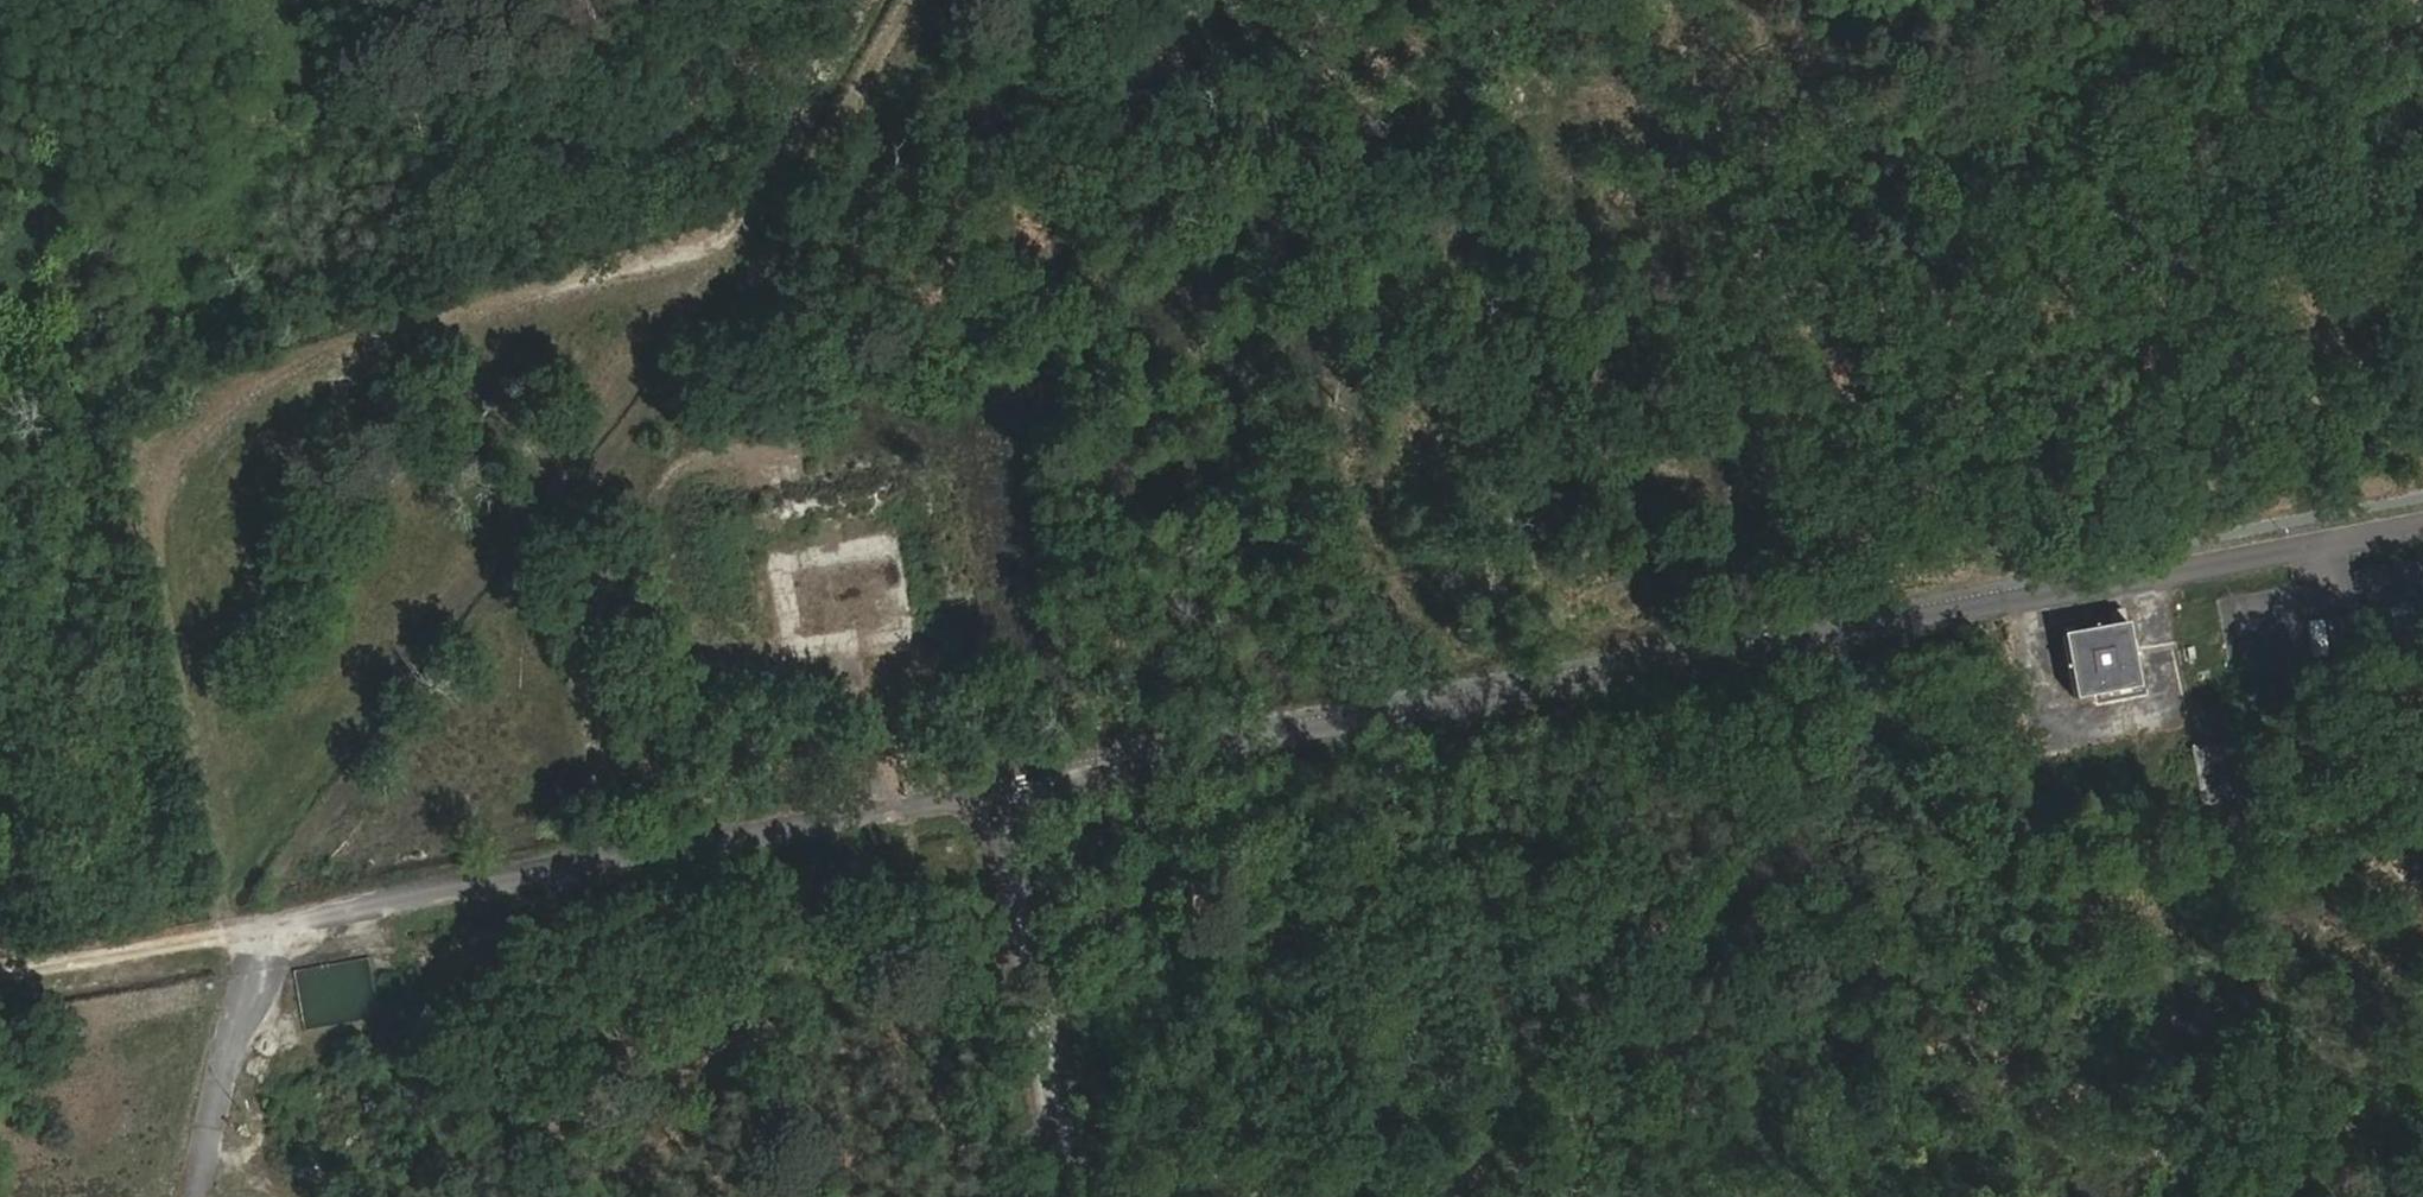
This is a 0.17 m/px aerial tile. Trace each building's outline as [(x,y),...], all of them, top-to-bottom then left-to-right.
[(802,470),(778,476),(782,492),(806,486),(802,470)] [(895,555),(802,571),(812,631),(893,617),(888,581),(898,580),(895,555)] [(2236,669),(2271,662),(2264,626),(2229,633),(2236,669)] [(2138,684),(2128,630),(2070,640),(2083,695),(2138,684)]
